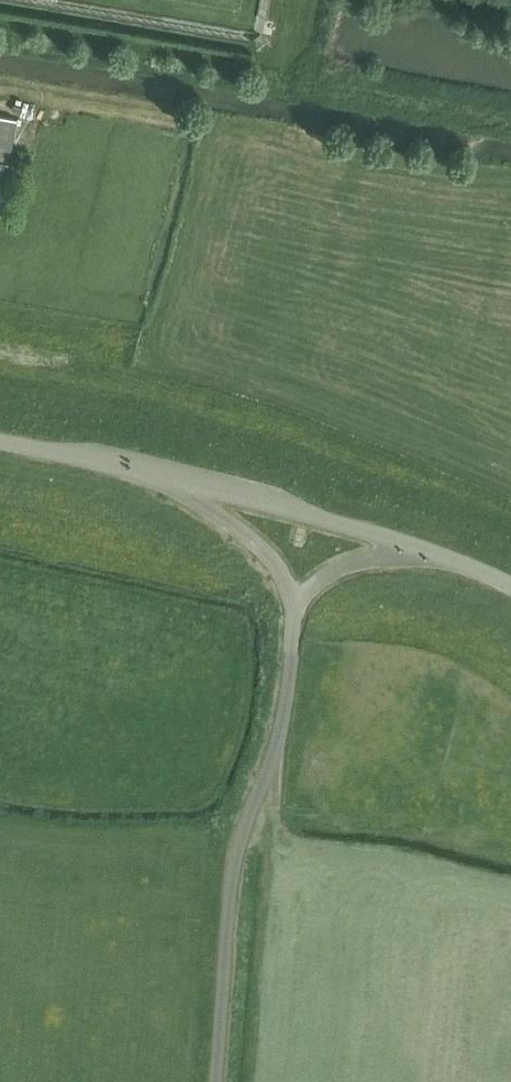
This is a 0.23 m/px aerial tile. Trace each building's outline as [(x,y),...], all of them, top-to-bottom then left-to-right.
[(0,115),(0,162),(9,164),(18,119),(0,115)]
